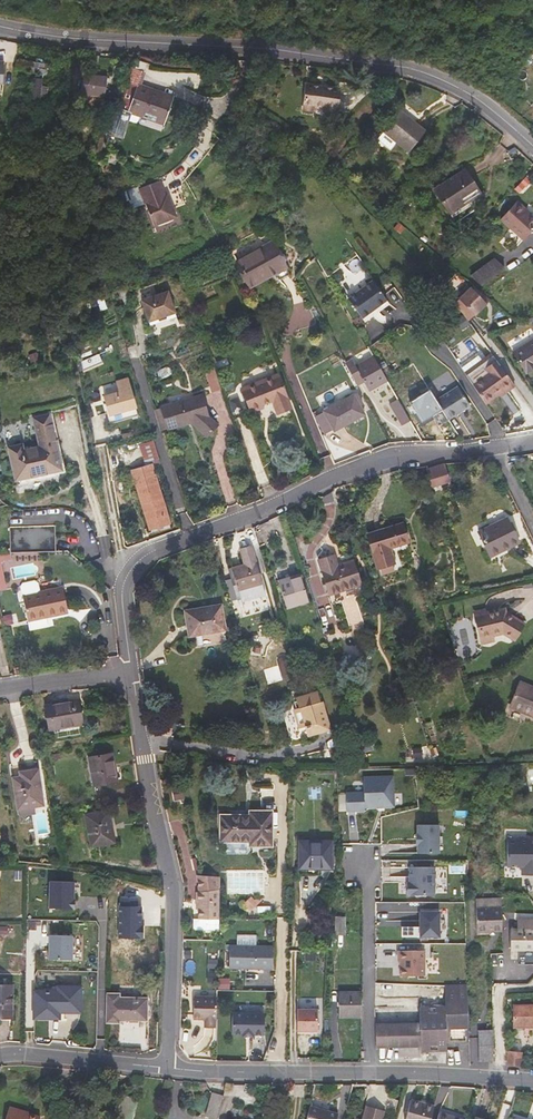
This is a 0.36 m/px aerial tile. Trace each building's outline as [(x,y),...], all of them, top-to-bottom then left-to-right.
[(97,70),(99,56),(90,55),(89,68),(97,70)] [(46,74),(48,65),(42,64),(35,63),(17,59),(15,69),(46,74)] [(126,65),(110,105),(132,113),(163,126),(173,98),(160,93),(161,91),(142,84),(146,73),(126,65)] [(105,95),(108,77),(90,74),(89,81),(83,80),(81,92),(105,95)] [(39,103),(42,79),(33,78),(30,102),(39,103)] [(337,111),(340,89),(307,84),(303,109),(313,111),(314,106),(324,107),(324,110),(337,111)] [(427,131),(401,110),(383,132),(382,131),(377,138),(391,150),(396,143),(408,153),(427,131)] [(480,194),(465,170),(435,190),(450,214),(480,194)] [(159,181),(141,188),(146,203),(143,205),(144,208),(148,207),(155,226),(175,217),(166,194),(164,195),(159,181)] [(532,229),(532,218),(522,209),(524,207),(517,201),(501,219),(523,240),(532,229)] [(290,275),(272,243),(237,262),(251,287),(276,273),(280,280),(290,275)] [(494,259),(471,276),(482,285),(505,269),(494,259)] [(373,281),(349,299),(362,319),(371,312),(370,311),(375,307),(376,309),(387,301),(373,281)] [(471,288),(459,299),(474,316),(487,304),(471,288)] [(170,293),(143,302),(150,323),(177,314),(170,293)] [(532,369),(532,339),(513,352),(526,373),(532,369)] [(386,379),(373,357),(356,366),(353,360),(346,364),(355,382),(362,378),(364,382),(369,391),(387,381),(386,379)] [(513,383),(497,360),(486,368),(489,373),(472,384),(485,402),(498,393),(513,383)] [(215,368),(205,371),(212,393),(221,390),(215,368)] [(447,391),(457,386),(450,372),(441,376),(447,391)] [(291,405),(278,375),(242,389),(251,412),(263,408),(262,405),(272,401),(277,411),(291,405)] [(122,394),(106,398),(111,415),(137,408),(129,380),(119,383),(122,394)] [(117,382),(100,386),(102,394),(118,390),(117,382)] [(500,396),(515,385),(513,383),(498,393),(500,396)] [(458,386),(437,400),(443,410),(449,419),(470,405),(458,386)] [(437,400),(430,390),(410,403),(422,423),(443,410),(437,400)] [(365,415),(360,406),(363,404),(357,393),(324,412),(333,430),(334,431),(365,415)] [(208,416),(202,396),(161,408),(168,430),(187,424),(187,421),(191,420),(192,422),(207,437),(218,425),(208,416)] [(410,421),(398,399),(389,404),(401,426),(410,421)] [(168,430),(161,408),(154,410),(161,431),(168,430)] [(333,430),(324,412),(315,416),(325,435),(333,430)] [(64,463),(52,413),(33,418),(39,446),(24,449),(22,444),(7,447),(15,481),(43,474),(42,468),(62,463),(64,463)] [(170,524),(152,464),(160,462),(153,441),(139,445),(145,466),(131,470),(149,530),(170,524)] [(62,463),(42,468),(43,474),(63,470),(62,463)] [(450,481),(445,463),(427,468),(433,486),(450,481)] [(520,543),(507,517),(478,532),(489,553),(500,548),(502,551),(520,543)] [(393,563),(388,547),(408,541),(402,524),(382,531),(383,535),(378,536),(377,532),(368,535),(378,568),(393,563)] [(54,526),(9,527),(11,554),(56,551),(54,526)] [(242,601),(265,594),(251,545),(240,548),(244,564),(231,568),(234,576),(231,577),(237,599),(241,598),(242,601)] [(502,551),(500,548),(489,553),(491,557),(502,551)] [(11,554),(0,555),(0,591),(7,590),(1,562),(11,559),(11,554)] [(361,585),(353,560),(322,570),(330,595),(361,585)] [(308,602),(301,578),(287,582),(287,579),(279,582),(287,609),(308,602)] [(68,609),(63,587),(40,592),(38,582),(35,580),(23,583),(20,586),(28,621),(48,617),(47,613),(68,609)] [(225,630),(221,605),(185,611),(189,636),(225,630)] [(69,613),(68,609),(47,613),(48,617),(69,613)] [(514,639),(523,624),(512,617),(511,619),(506,616),(505,613),(504,609),(487,613),(476,616),(481,638),(494,635),(503,633),(514,639)] [(509,707),(532,717),(532,687),(520,681),(509,707)] [(320,701),(318,692),(296,698),(299,707),(294,709),(299,727),(308,725),(311,734),(330,729),(322,701),(320,701)] [(395,701),(394,695),(389,693),(384,696),(384,702),(389,704),(395,701)] [(82,723),(78,700),(46,706),(50,729),(82,723)] [(373,749),(370,740),(359,744),(362,753),(373,749)] [(116,781),(114,768),(115,768),(112,753),(89,757),(94,785),(116,781)] [(174,765),(176,756),(166,754),(164,764),(174,765)] [(42,804),(38,770),(25,772),(26,776),(21,777),(14,778),(18,808),(35,806),(42,804)] [(346,793),(347,811),(365,810),(365,808),(394,807),(394,776),(364,777),(364,792),(346,793)] [(36,812),(35,806),(18,808),(19,815),(36,812)] [(112,842),(109,826),(111,825),(108,810),(85,815),(91,847),(112,842)] [(272,845),(272,812),(251,812),(251,816),(222,816),(221,841),(251,841),(251,845),(272,845)] [(439,825),(418,825),(418,833),(416,833),(416,844),(418,844),(418,853),(439,853),(439,825)] [(333,869),(333,840),(299,840),(299,869),(333,869)] [(532,875),(532,840),(507,840),(507,866),(522,866),(522,875),(532,875)] [(435,867),(410,867),(410,882),(407,882),(407,895),(435,895),(435,867)] [(219,918),(221,876),(200,875),(203,891),(199,891),(197,891),(197,905),(199,905),(199,919),(194,919),(193,930),(216,930),(216,929),(219,929),(219,919),(219,918)] [(74,881),(49,881),(48,907),(73,907),(74,881)] [(119,937),(144,938),(145,926),(141,898),(137,896),(137,890),(127,888),(119,897),(119,937)] [(503,931),(501,899),(476,899),(477,932),(503,931)] [(440,911),(420,912),(420,927),(402,927),(402,937),(440,936),(440,911)] [(521,913),(521,929),(510,929),(510,949),(518,949),(518,956),(532,956),(532,914),(521,913)] [(345,935),(345,916),(336,916),(336,935),(345,935)] [(73,959),(74,935),(48,935),(47,958),(73,959)] [(274,944),(231,945),(231,968),(241,967),(241,965),(254,965),(254,967),(275,966),(274,944)] [(400,960),(400,976),(427,976),(427,951),(398,951),(398,960),(400,960)] [(491,965),(504,965),(504,953),(491,953),(491,965)] [(57,980),(77,979),(77,971),(57,972),(57,980)] [(13,985),(0,985),(0,1018),(12,1018),(13,985)] [(420,1007),(420,1023),(421,1046),(421,1051),(437,1050),(447,1050),(447,1042),(469,1041),(469,1037),(469,1030),(467,985),(445,986),(445,1006),(420,1007)] [(61,987),(60,991),(34,991),(34,1018),(59,1018),(61,1011),(81,1013),(80,989),(61,987)] [(362,1017),(362,991),(339,992),(339,1017),(362,1017)] [(147,1021),(148,997),(120,997),(120,993),(106,993),(106,1023),(120,1023),(120,1020),(147,1021)] [(217,1020),(218,996),(194,996),(193,1019),(205,1019),(204,1027),(216,1028),(216,1020),(217,1020)] [(513,1004),(513,1029),(532,1029),(532,1004),(513,1004)] [(298,1031),(318,1031),(318,1009),(298,1009),(298,1031)] [(234,1015),(233,1015),(233,1034),(243,1034),(243,1036),(254,1036),(254,1034),(265,1034),(265,1013),(251,1013),(251,1015),(245,1015),(243,1013),(237,1013),(234,1015)] [(421,1046),(420,1023),(375,1024),(376,1047),(382,1047),(421,1046)] [(494,1061),(493,1029),(478,1030),(478,1037),(479,1062),(494,1061)] [(521,1066),(522,1051),(507,1051),(507,1066),(521,1066)] [(217,1118),(224,1096),(213,1093),(206,1115),(217,1118)] [(435,1105),(412,1099),(406,1118),(431,1118),(435,1105)] [(312,1102),(307,1118),(337,1118),(339,1110),(312,1102)] [(42,1116),(10,1106),(6,1118),(41,1118),(42,1116)] [(384,1112),(368,1108),(364,1118),(382,1118),(384,1112)]
